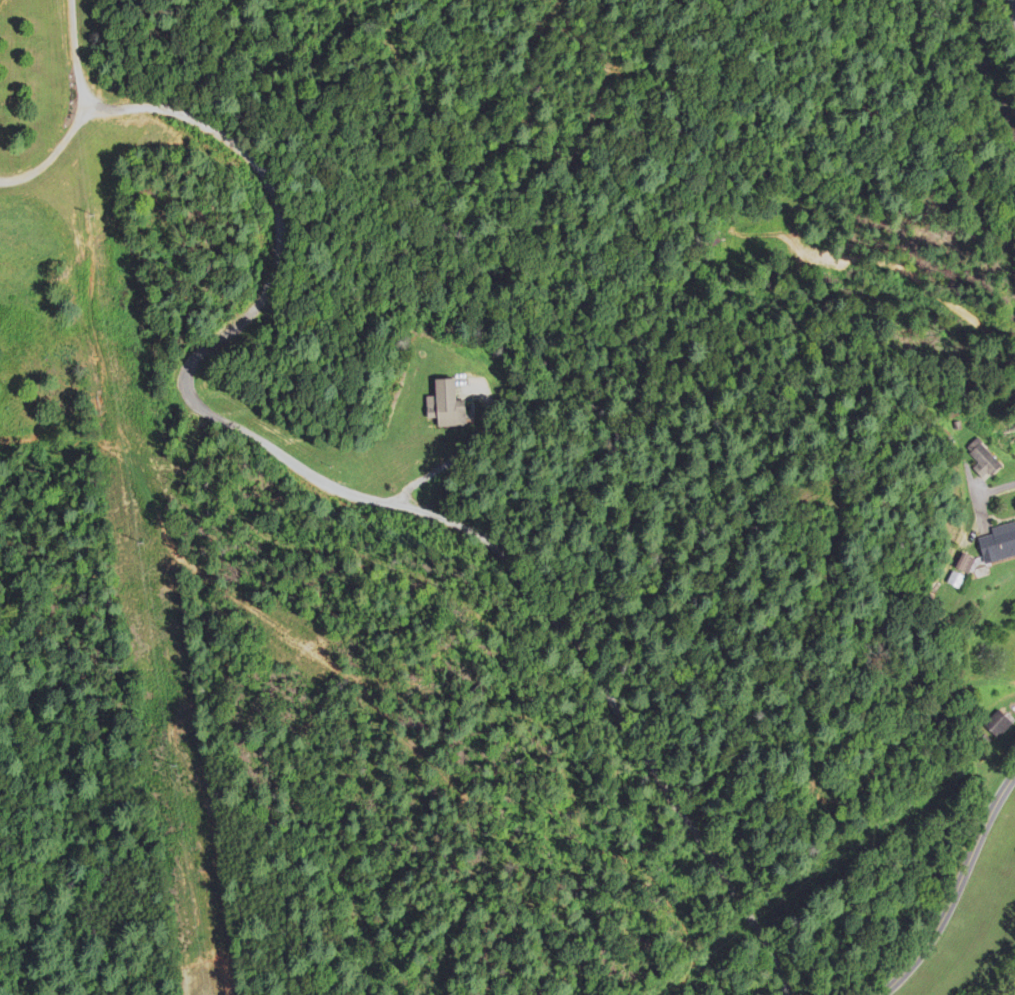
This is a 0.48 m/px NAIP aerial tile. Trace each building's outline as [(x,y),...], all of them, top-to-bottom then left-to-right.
[(436,428),(465,427),(464,401),(456,401),(455,380),(435,381),(435,397),(424,397),(425,420),(435,419),(436,428)] [(980,482),(1002,468),(985,440),(969,450),(979,466),(973,470),(980,482)] [(987,565),(1014,556),(1014,525),(1014,524),(978,535),(987,565)] [(975,559),(965,554),(958,568),(969,573),(975,559)] [(964,587),(967,575),(953,571),(949,583),(964,587)] [(1002,738),(1014,724),(1014,721),(1001,708),(987,725),(1002,738)]
